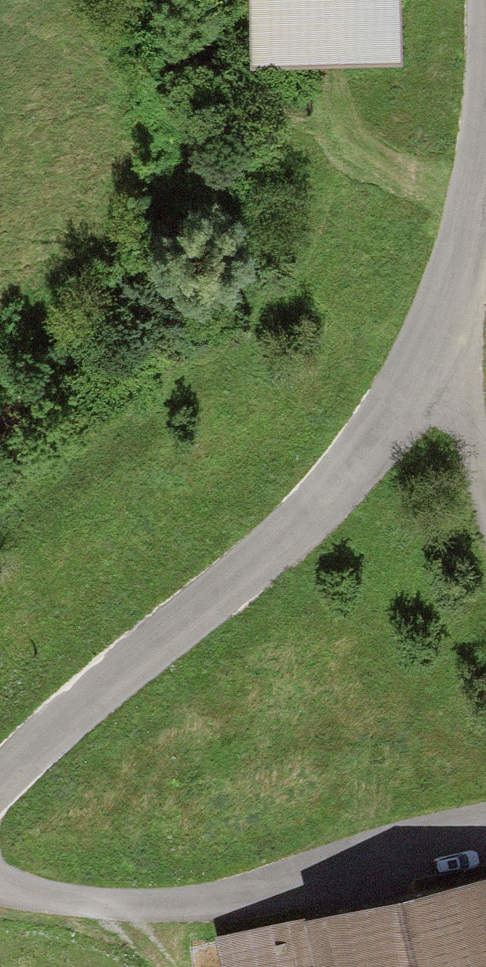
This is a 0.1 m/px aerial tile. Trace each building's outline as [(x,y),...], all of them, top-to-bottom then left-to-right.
[(249,67),(397,62),(395,0),(247,0),(249,67)] [(218,928),(228,966),(485,966),(485,862),(218,928)]
